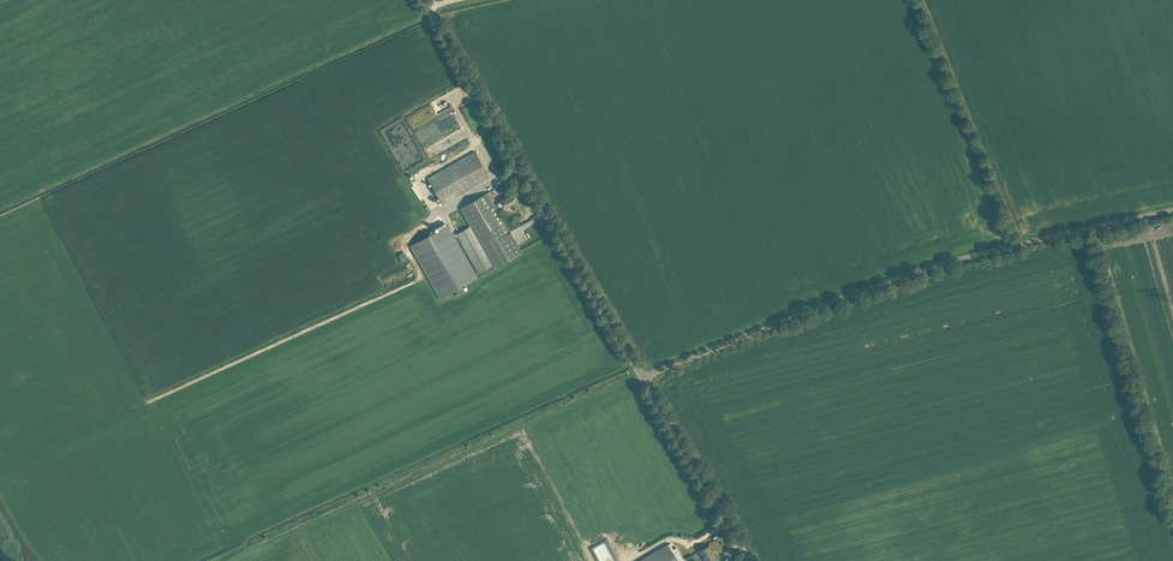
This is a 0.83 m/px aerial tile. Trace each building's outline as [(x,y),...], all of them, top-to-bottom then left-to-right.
[(490,177),(475,151),(428,178),(426,176),(376,205),(394,235),(444,206),(443,204),(490,177)] [(522,252),(498,209),(495,204),(488,192),(460,208),(470,226),(482,247),(493,265),(492,265),(494,268),(522,252)] [(507,207),(510,205),(514,210),(519,207),(516,202),(516,201),(512,194),(502,200),(503,200),(495,204),(498,209),(505,205),(507,207)] [(447,224),(410,246),(440,299),(454,291),(457,296),(463,293),(465,292),(462,286),(478,277),(456,238),(458,237),(457,236),(455,237),(447,224)] [(482,247),(470,226),(456,234),(457,236),(458,237),(478,273),(492,265),(493,265),(482,247)] [(677,547),(673,549),(670,543),(668,544),(639,560),(685,560),(677,547)] [(716,558),(709,545),(700,551),(706,560),(711,560),(716,558)]
